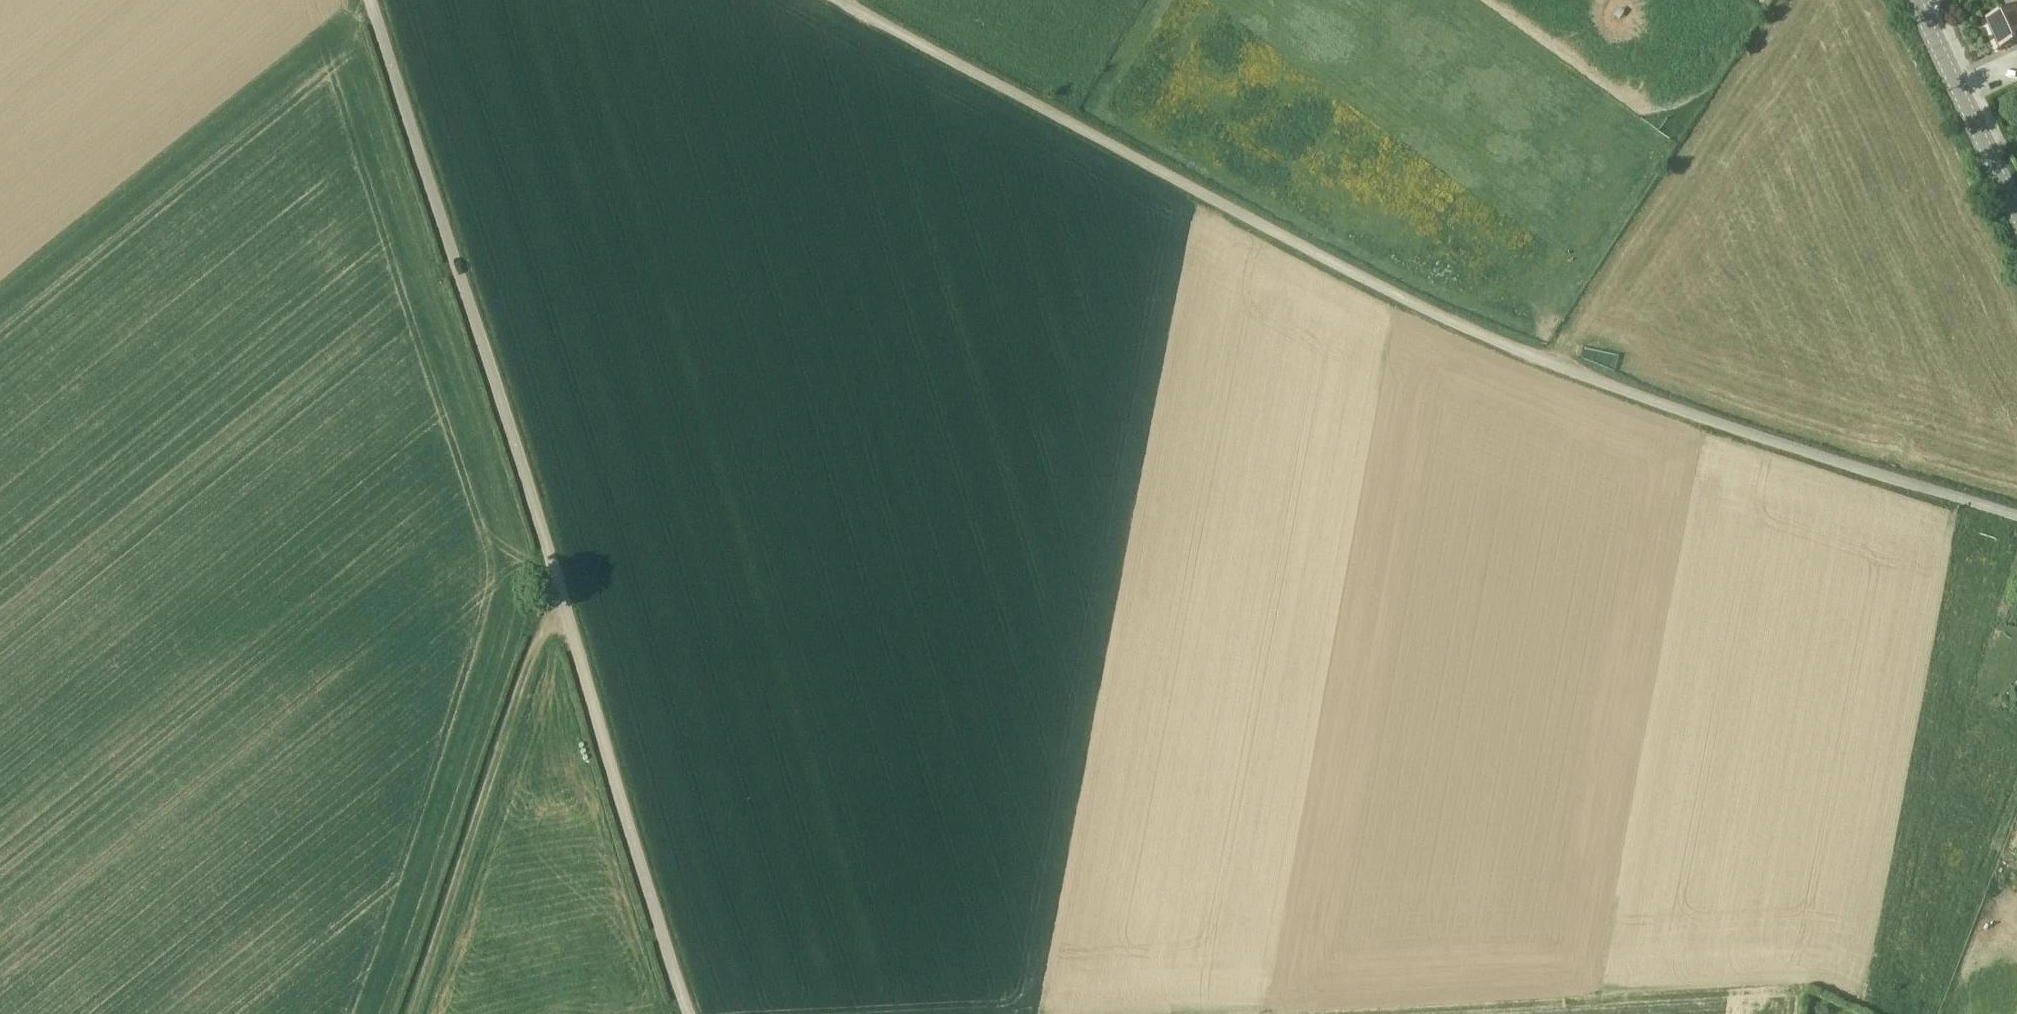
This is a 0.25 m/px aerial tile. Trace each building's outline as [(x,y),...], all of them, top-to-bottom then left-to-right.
[(2016,44),(2016,7),(1988,20),(2002,51),(2016,44)]
